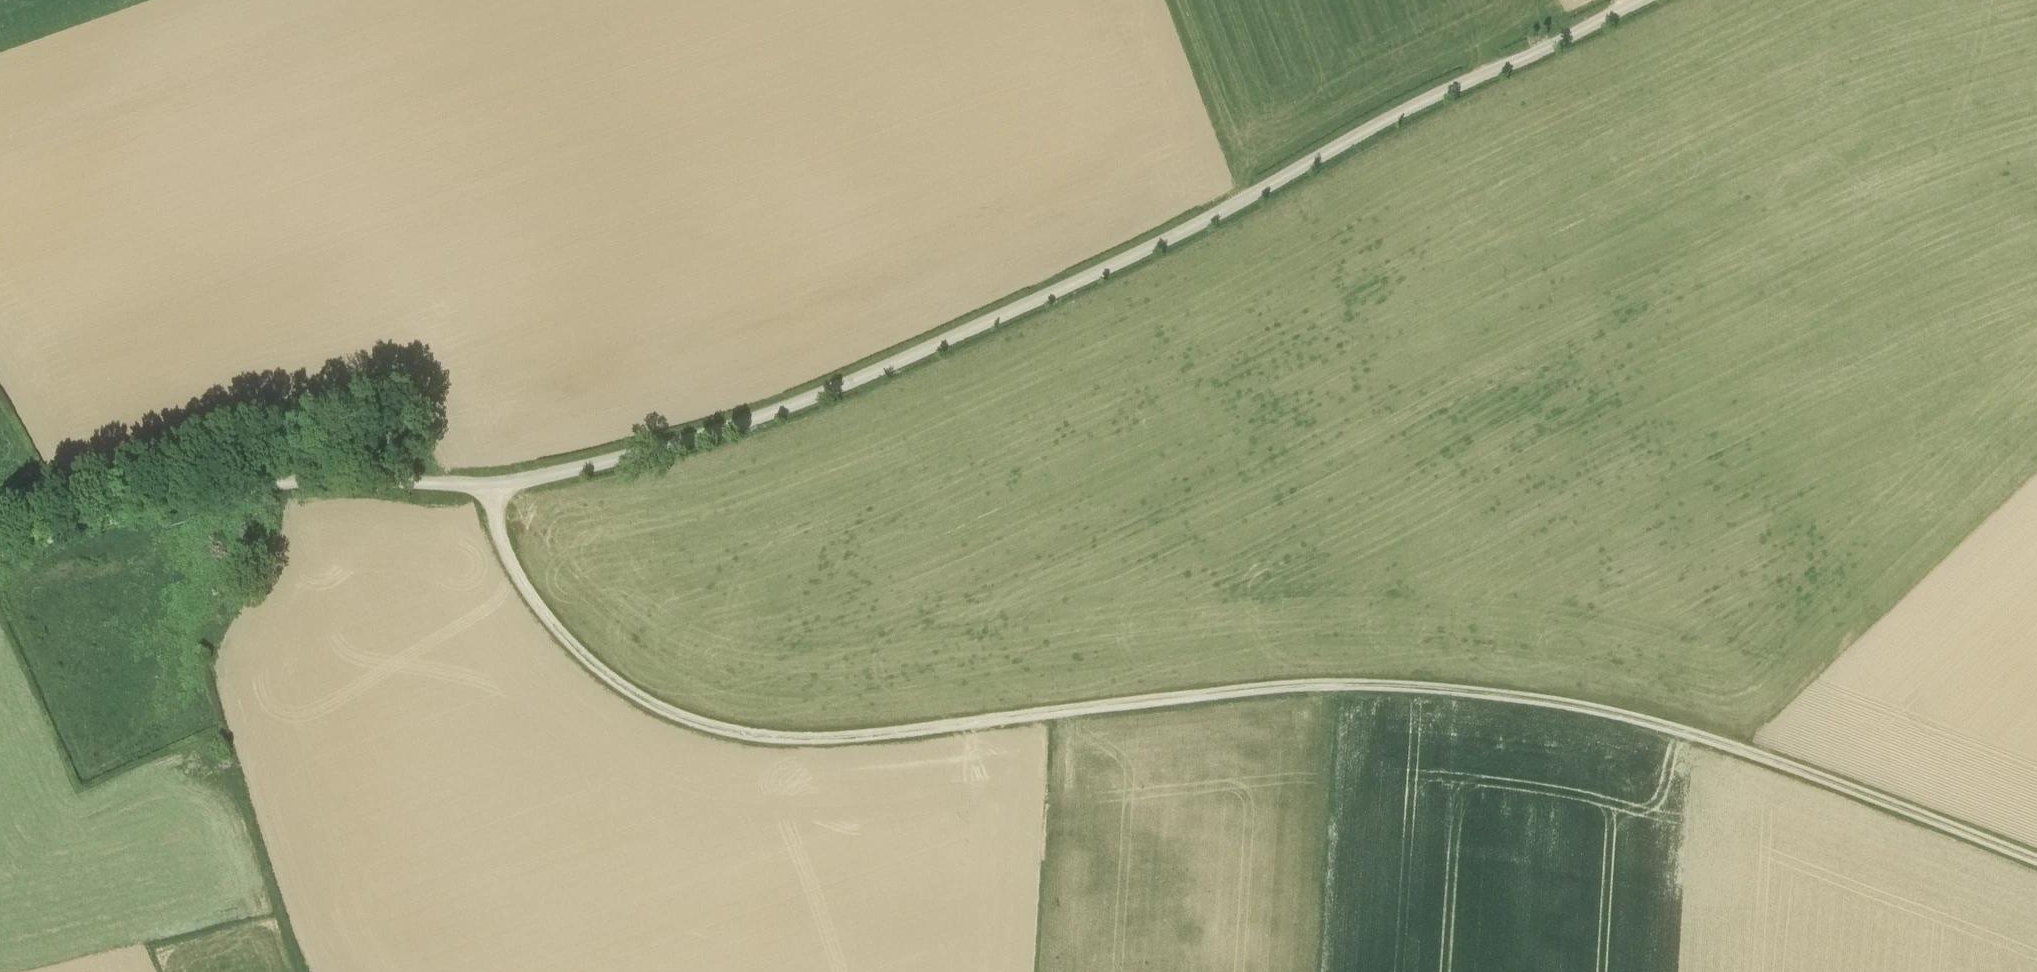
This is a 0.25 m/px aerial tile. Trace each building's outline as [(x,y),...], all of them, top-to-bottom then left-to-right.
[(742,436),(764,431),(761,420),(740,425),(742,436)]
